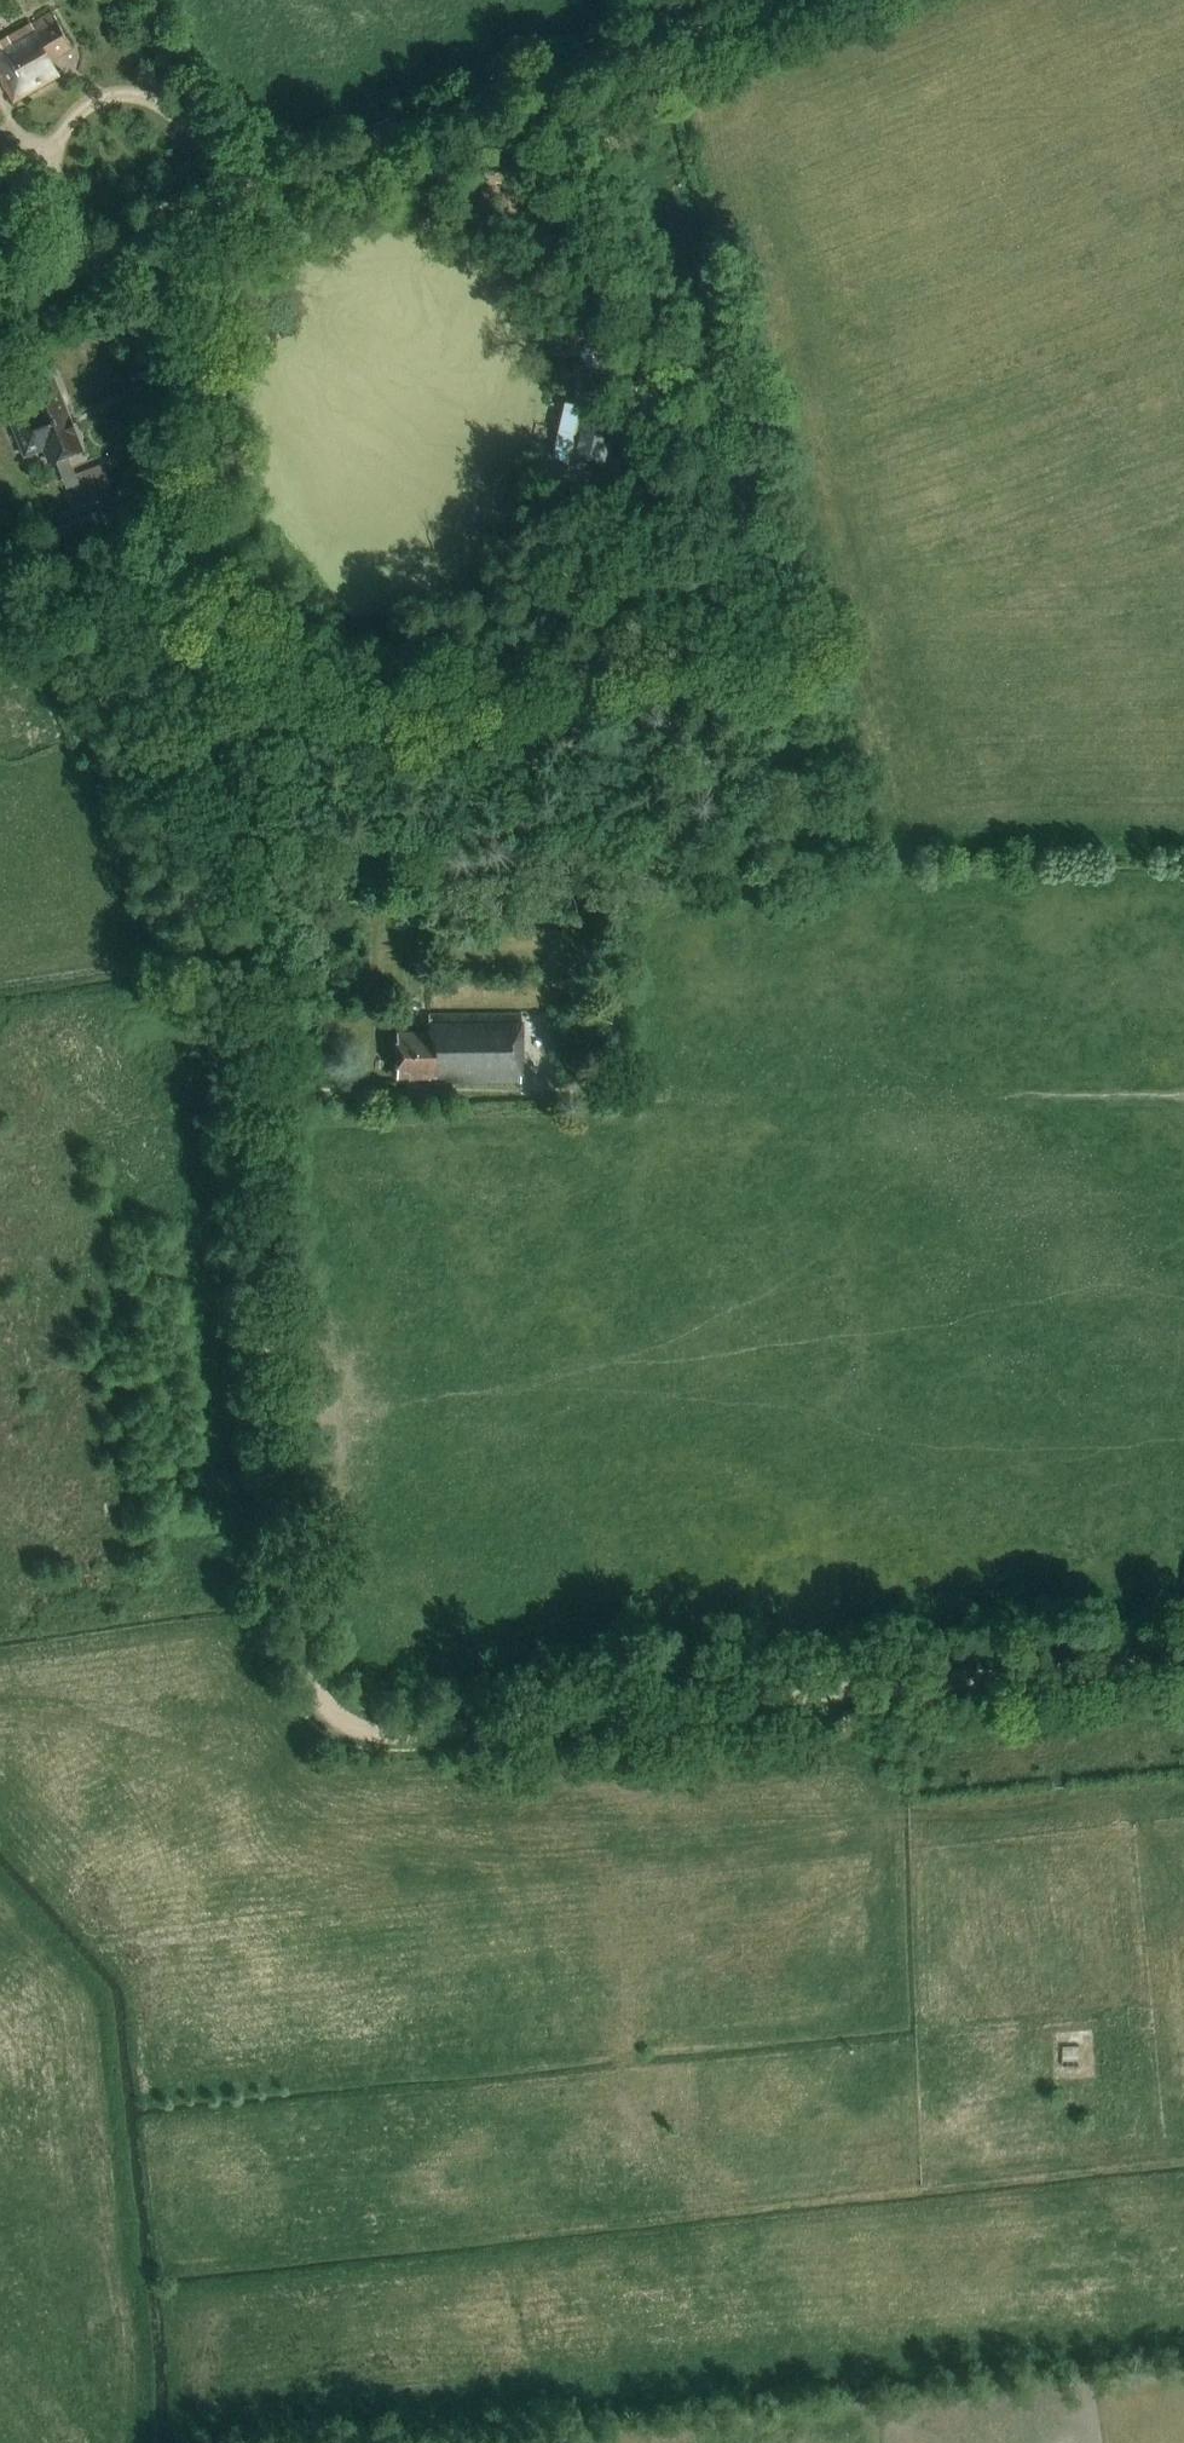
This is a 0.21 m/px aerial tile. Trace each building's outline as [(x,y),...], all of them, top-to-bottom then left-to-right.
[(0,41),(0,78),(14,102),(60,75),(51,60),(72,47),(52,11),(0,41)] [(21,388),(27,406),(9,413),(24,457),(46,449),(50,461),(57,459),(67,487),(74,485),(80,504),(114,491),(103,465),(76,475),(69,455),(78,451),(52,377),(21,388)] [(571,463),(600,470),(611,423),(606,421),(608,410),(590,405),(587,417),(582,416),(571,463)] [(60,549),(71,544),(100,533),(91,511),(63,523),(51,527),(60,549)] [(395,1037),(395,1080),(427,1080),(427,1086),(521,1087),(522,1019),(429,1019),(429,1037),(395,1037)]
